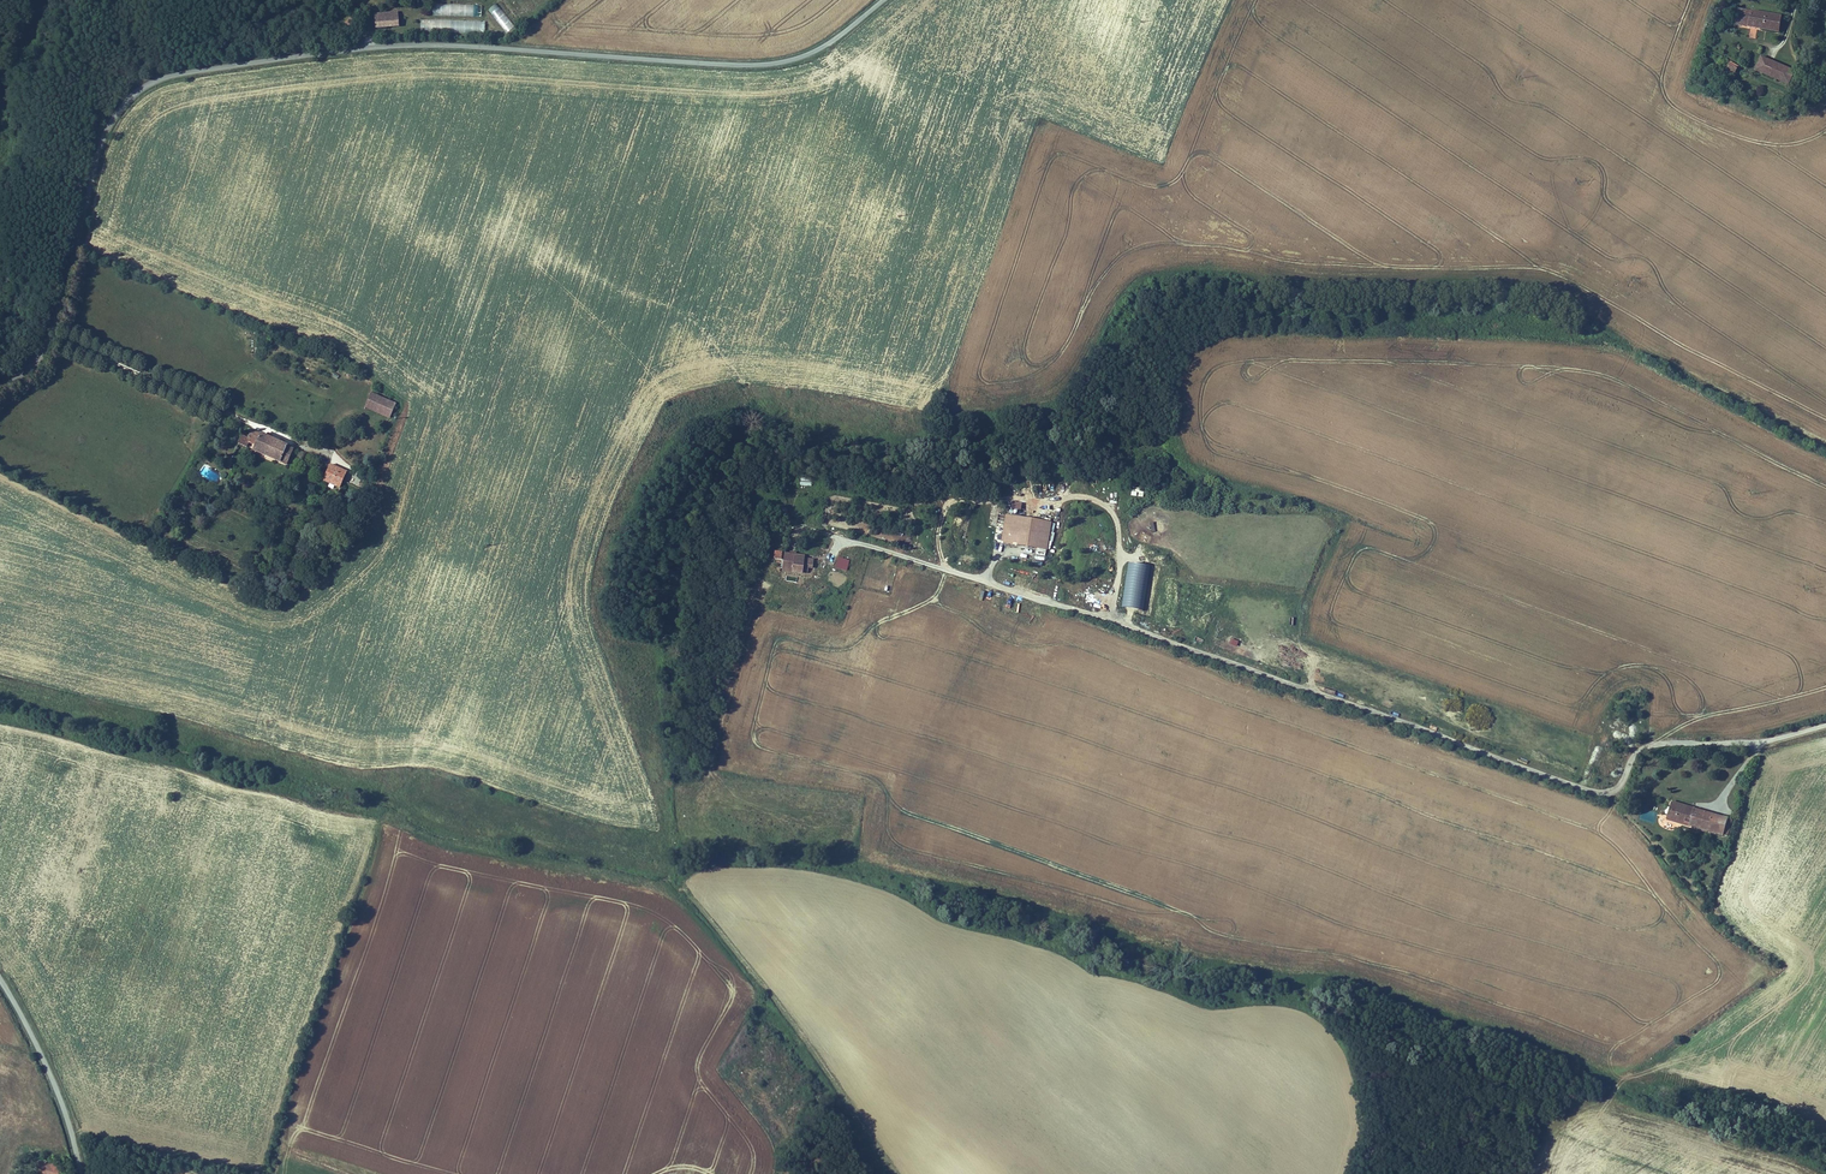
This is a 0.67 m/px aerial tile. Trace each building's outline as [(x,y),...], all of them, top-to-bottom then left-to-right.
[(498,3),(489,8),(506,35),(515,30),(498,3)] [(474,17),(474,6),(433,4),(432,15),(474,17)] [(1739,8),(1735,26),(1779,33),(1782,14),(1739,8)] [(398,11),(374,13),(375,29),(399,26),(398,11)] [(351,16),(345,23),(350,27),(356,20),(351,16)] [(485,21),(420,18),(420,31),(484,34),(485,21)] [(1796,69),(1762,56),(1756,70),(1790,84),(1796,69)] [(1741,66),(1730,62),(1727,70),(1737,74),(1741,66)] [(372,390),(366,404),(393,415),(398,401),(372,390)] [(256,442),(259,437),(251,434),(248,438),(256,442)] [(256,442),(250,453),(286,469),(292,455),(287,452),(288,450),(259,437),(256,442)] [(246,449),(250,442),(241,438),(237,445),(246,449)] [(225,470),(229,462),(224,460),(220,468),(225,470)] [(347,478),(329,470),(323,484),(340,492),(347,478)] [(1131,488),(1130,497),(1142,498),(1143,489),(1131,488)] [(1021,504),(1011,502),(1010,509),(1020,511),(1021,504)] [(1051,523),(1005,515),(1000,542),(1046,550),(1051,523)] [(782,560),(783,552),(775,552),(774,560),(782,560)] [(814,559),(805,558),(805,556),(785,553),(782,573),(803,575),(803,571),(808,572),(808,569),(813,569),(814,559)] [(849,560),(837,558),(835,569),(846,571),(849,560)] [(1231,638),(1229,644),(1236,647),(1238,642),(1231,638)] [(1704,832),(1709,814),(1668,801),(1663,819),(1704,832)] [(1643,809),(1639,819),(1654,823),(1657,813),(1643,809)] [(1709,814),(1704,832),(1720,837),(1725,818),(1709,814)] [(61,1167),(35,1162),(32,1173),(59,1173),(61,1167)]
